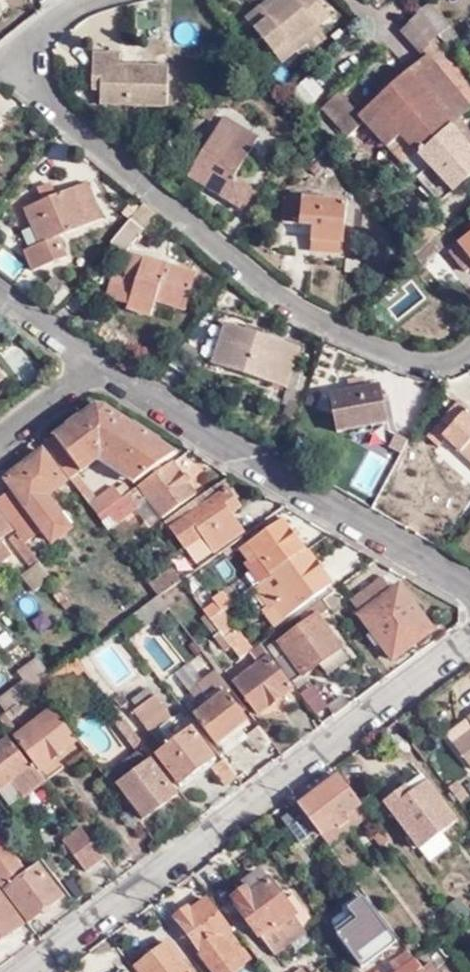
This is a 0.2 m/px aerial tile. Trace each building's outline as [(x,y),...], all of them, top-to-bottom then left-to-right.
[(318,27),(331,16),(318,0),(279,0),(275,4),(265,12),(261,8),(246,20),(283,64),(297,52),(292,45),(317,25),(318,27)] [(275,4),(272,0),(270,0),(261,8),(265,12),(275,4)] [(439,36),(452,50),(462,41),(430,2),(420,11),(439,36)] [(420,11),(404,32),(425,58),(362,114),(342,92),(334,99),(339,105),(329,113),(349,133),(358,125),(359,126),(366,120),(390,147),(404,135),(419,151),(422,155),(453,127),(461,119),(469,112),(469,77),(437,37),(439,36),(420,11)] [(322,32),(318,27),(317,25),(292,45),(297,52),(322,32)] [(99,103),(166,104),(167,65),(118,64),(118,51),(93,51),(93,68),(100,68),(100,86),(99,103)] [(308,74),(295,89),(310,103),(323,89),(308,74)] [(461,119),(453,127),(469,147),(469,130),(461,119)] [(223,121),(189,178),(240,209),(250,191),(233,180),(255,141),(223,121)] [(453,127),(422,155),(432,166),(419,178),(442,204),(469,179),(469,147),(453,127)] [(404,135),(390,147),(404,163),(419,151),(404,135)] [(419,151),(404,163),(419,178),(432,166),(422,155),(419,151)] [(86,184),(56,197),(41,202),(24,209),(38,244),(22,251),(31,272),(64,259),(57,239),(101,222),(86,184)] [(41,202),(56,197),(52,186),(37,191),(41,202)] [(309,242),(343,246),(347,206),(315,202),(315,194),(292,191),(291,198),(286,197),(283,224),(310,228),(309,242)] [(159,217),(143,204),(130,220),(144,232),(145,233),(159,217)] [(144,232),(130,220),(109,244),(123,256),(144,232)] [(453,240),(444,232),(436,240),(445,249),(453,240)] [(452,254),(469,275),(469,274),(469,239),(452,254)] [(445,249),(436,240),(418,256),(411,264),(419,273),(445,249)] [(342,256),(343,246),(309,242),(308,253),(342,256)] [(195,274),(130,254),(117,300),(150,310),(153,301),(184,311),(195,274)] [(346,275),(360,277),(360,266),(347,264),(346,275)] [(58,296),(53,302),(59,307),(71,292),(55,279),(48,288),(58,296)] [(48,298),(41,306),(54,315),(59,307),(53,302),(48,298)] [(224,324),(211,364),(286,388),(299,347),(224,324)] [(339,432),(387,424),(381,386),(332,395),(339,432)] [(460,401),(428,436),(436,444),(442,438),(469,463),(469,410),(460,401)] [(94,406),(44,444),(88,502),(94,497),(77,475),(100,458),(138,481),(176,453),(106,406),(94,406)] [(0,499),(0,509),(17,532),(26,544),(43,531),(61,517),(45,497),(65,482),(44,452),(5,480),(12,490),(0,499)] [(380,494),(396,462),(379,453),(363,485),(380,494)] [(197,493),(175,462),(140,486),(162,517),(197,493)] [(241,505),(223,481),(166,521),(184,548),(186,547),(202,534),(214,549),(244,528),(238,520),(233,523),(227,516),(232,511),(241,505)] [(128,494),(131,493),(125,484),(117,490),(114,486),(90,504),(99,516),(112,507),(128,494)] [(136,506),(128,494),(112,507),(121,518),(136,506)] [(238,520),(232,511),(227,516),(233,523),(238,520)] [(65,514),(61,517),(70,530),(74,527),(65,514)] [(70,530),(61,517),(43,531),(52,543),(70,530)] [(0,518),(0,541),(11,533),(0,518)] [(261,584),(307,552),(284,520),(244,549),(257,568),(252,571),(261,584)] [(26,544),(17,532),(11,537),(36,572),(29,577),(38,589),(52,579),(26,544)] [(202,534),(186,547),(197,561),(214,549),(202,534)] [(332,586),(307,552),(261,584),(256,588),(272,609),(277,605),(287,618),(332,586)] [(177,585),(183,581),(173,568),(167,573),(177,585)] [(177,585),(167,573),(152,585),(161,597),(177,585)] [(384,580),(349,604),(391,662),(412,648),(409,643),(430,628),(401,588),(394,592),(384,580)] [(215,602),(204,611),(211,620),(224,611),(233,605),(221,590),(212,598),(215,602)] [(332,608),(324,598),(300,616),(306,623),(280,643),(288,654),(280,660),(298,684),(345,649),(322,617),(332,608)] [(276,626),(287,618),(277,605),(272,609),(266,613),(276,626)] [(224,611),(211,620),(219,630),(225,638),(237,629),(224,611)] [(249,652),(252,649),(237,629),(225,638),(231,646),(241,658),(249,652)] [(225,638),(219,630),(213,634),(226,650),(231,646),(225,638)] [(294,688),(261,643),(252,649),(249,652),(257,664),(233,683),(258,716),(294,688)] [(44,665),(37,656),(17,671),(24,680),(44,665)] [(85,670),(77,659),(69,666),(73,671),(77,675),(85,670)] [(53,677),(44,665),(24,680),(0,698),(0,704),(6,712),(38,688),(53,677)] [(69,665),(53,677),(53,678),(54,678),(69,666),(69,665)] [(57,683),(73,671),(69,666),(54,678),(53,678),(57,683)] [(203,710),(228,691),(231,688),(216,668),(187,690),(203,710)] [(39,689),(53,678),(53,677),(38,688),(39,689)] [(47,690),(57,683),(53,678),(39,689),(46,698),(51,695),(47,690)] [(316,714),(330,705),(314,681),(300,690),(316,714)] [(51,695),(60,688),(57,683),(47,690),(51,695)] [(137,708),(154,694),(148,687),(131,700),(137,708)] [(217,746),(249,721),(228,691),(203,710),(195,717),(217,746)] [(154,694),(137,708),(133,710),(143,723),(164,707),(154,694)] [(8,729),(13,725),(10,721),(23,711),(18,704),(0,717),(0,719),(8,729)] [(40,772),(80,742),(52,706),(13,737),(36,767),(40,772)] [(143,723),(150,732),(171,716),(164,707),(143,723)] [(114,723),(132,746),(140,740),(122,717),(114,723)] [(447,737),(469,767),(469,719),(447,737)] [(158,756),(181,786),(216,760),(194,729),(158,756)] [(40,772),(36,767),(33,769),(10,738),(0,745),(0,792),(1,793),(13,783),(26,799),(48,783),(40,772)] [(105,775),(117,783),(135,770),(129,762),(143,751),(141,748),(105,775)] [(117,783),(145,820),(177,795),(143,751),(129,762),(135,770),(117,783)] [(226,790),(238,782),(224,763),(212,772),(226,790)] [(330,846),(370,816),(339,775),(299,806),(316,828),(330,846)] [(419,849),(456,821),(422,776),(386,805),(419,849)] [(449,790),(461,804),(469,798),(457,783),(449,790)] [(316,828),(299,806),(283,817),(301,841),(316,828)] [(89,874),(107,860),(82,827),(63,841),(89,874)] [(381,848),(389,842),(380,829),(372,836),(381,848)] [(4,892),(6,891),(30,922),(62,898),(36,862),(31,866),(35,870),(28,875),(7,845),(0,850),(0,886),(4,892)] [(231,897),(249,920),(272,951),(288,939),(286,936),(310,918),(292,893),(283,899),(262,871),(255,870),(247,878),(244,874),(238,878),(245,887),(231,897)] [(23,927),(0,895),(0,945),(23,927)] [(238,929),(249,920),(231,897),(220,905),(238,929)] [(362,967),(394,943),(361,898),(346,908),(357,921),(338,935),(362,967)] [(228,932),(231,930),(210,902),(195,914),(192,910),(175,923),(212,971),(241,971),(244,970),(242,968),(220,939),(228,932)] [(250,962),(228,932),(220,939),(242,968),(250,962)] [(171,945),(139,970),(141,971),(191,971),(171,945)] [(414,960),(410,953),(384,971),(398,971),(414,960)] [(414,963),(403,971),(422,971),(414,963)] [(432,964),(422,971),(439,971),(432,964)]
